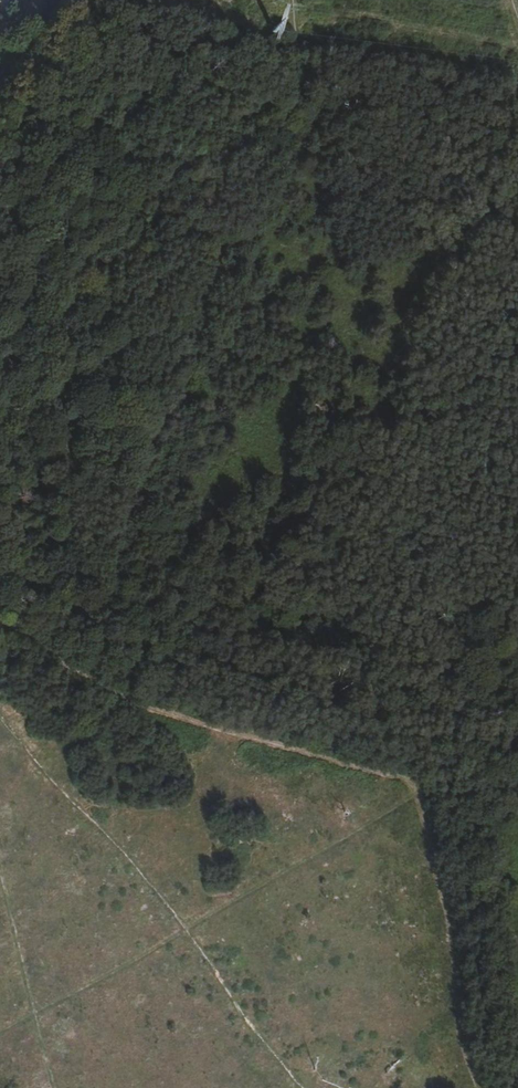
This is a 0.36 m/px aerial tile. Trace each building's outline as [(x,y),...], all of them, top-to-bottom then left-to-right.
[(97,11),(103,4),(98,0),(92,0),(89,3),(97,11)]
